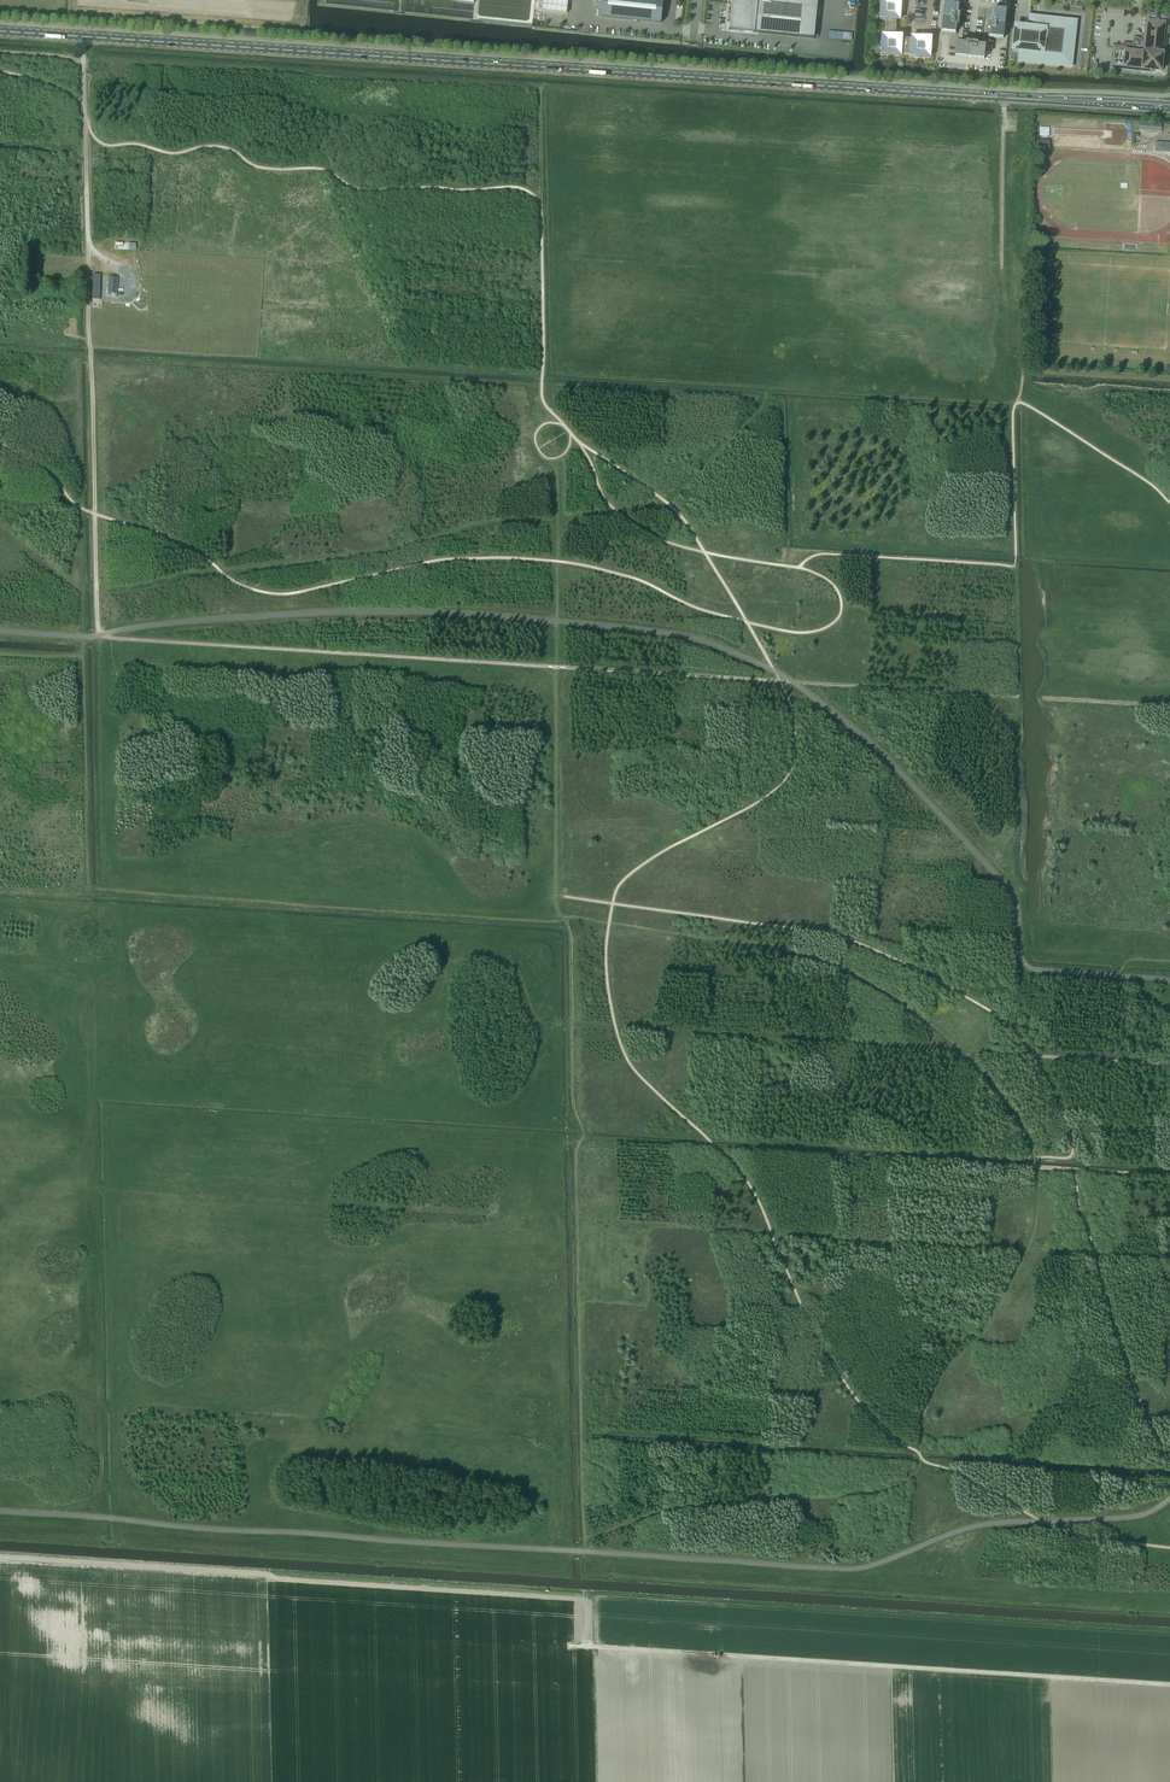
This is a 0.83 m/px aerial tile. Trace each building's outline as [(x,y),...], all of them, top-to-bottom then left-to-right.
[(538,11),(567,14),(569,0),(539,0),(538,11)] [(600,17),(661,24),(663,0),(602,0),(600,17)] [(728,17),(729,18),(729,17),(730,18),(729,29),(729,30),(730,30),(740,31),(741,32),(741,31),(754,33),(755,33),(814,39),(818,0),(729,0),(729,6),(732,6),(731,12),(729,12),(729,11),(728,17)] [(910,56),(930,58),(931,38),(911,37),(911,39),(902,38),(902,36),(895,35),(896,20),(900,20),(901,0),(881,0),(880,19),(886,19),(885,35),(882,35),(881,55),(901,56),(901,54),(910,54),(910,56)] [(944,4),(941,32),(942,33),(957,34),(960,6),(945,4),(944,4)] [(1006,11),(990,9),(987,37),(1003,39),(1006,11)] [(1111,58),(1113,58),(1112,61),(1111,61),(1111,66),(1149,70),(1149,69),(1159,70),(1160,71),(1161,71),(1160,70),(1161,59),(1162,59),(1167,16),(1161,15),(1161,16),(1158,16),(1159,14),(1156,14),(1156,16),(1148,15),(1145,39),(1139,38),(1139,42),(1135,41),(1135,44),(1123,42),(1122,48),(1114,47),(1113,55),(1111,55),(1111,58)] [(1019,61),(1071,67),(1076,21),(1030,16),(1029,27),(1015,25),(1012,49),(1020,50),(1019,61)] [(956,56),(956,57),(984,60),(984,59),(985,44),(957,41),(956,56)] [(1140,122),(1139,130),(1161,132),(1162,124),(1140,122)] [(1036,139),(1036,146),(1042,147),(1049,147),(1049,140),(1036,139)] [(1169,152),(1169,143),(1155,142),(1154,151),(1169,152)] [(92,300),(99,300),(100,275),(93,274),(92,300)] [(117,293),(117,277),(108,277),(108,293),(117,293)]
